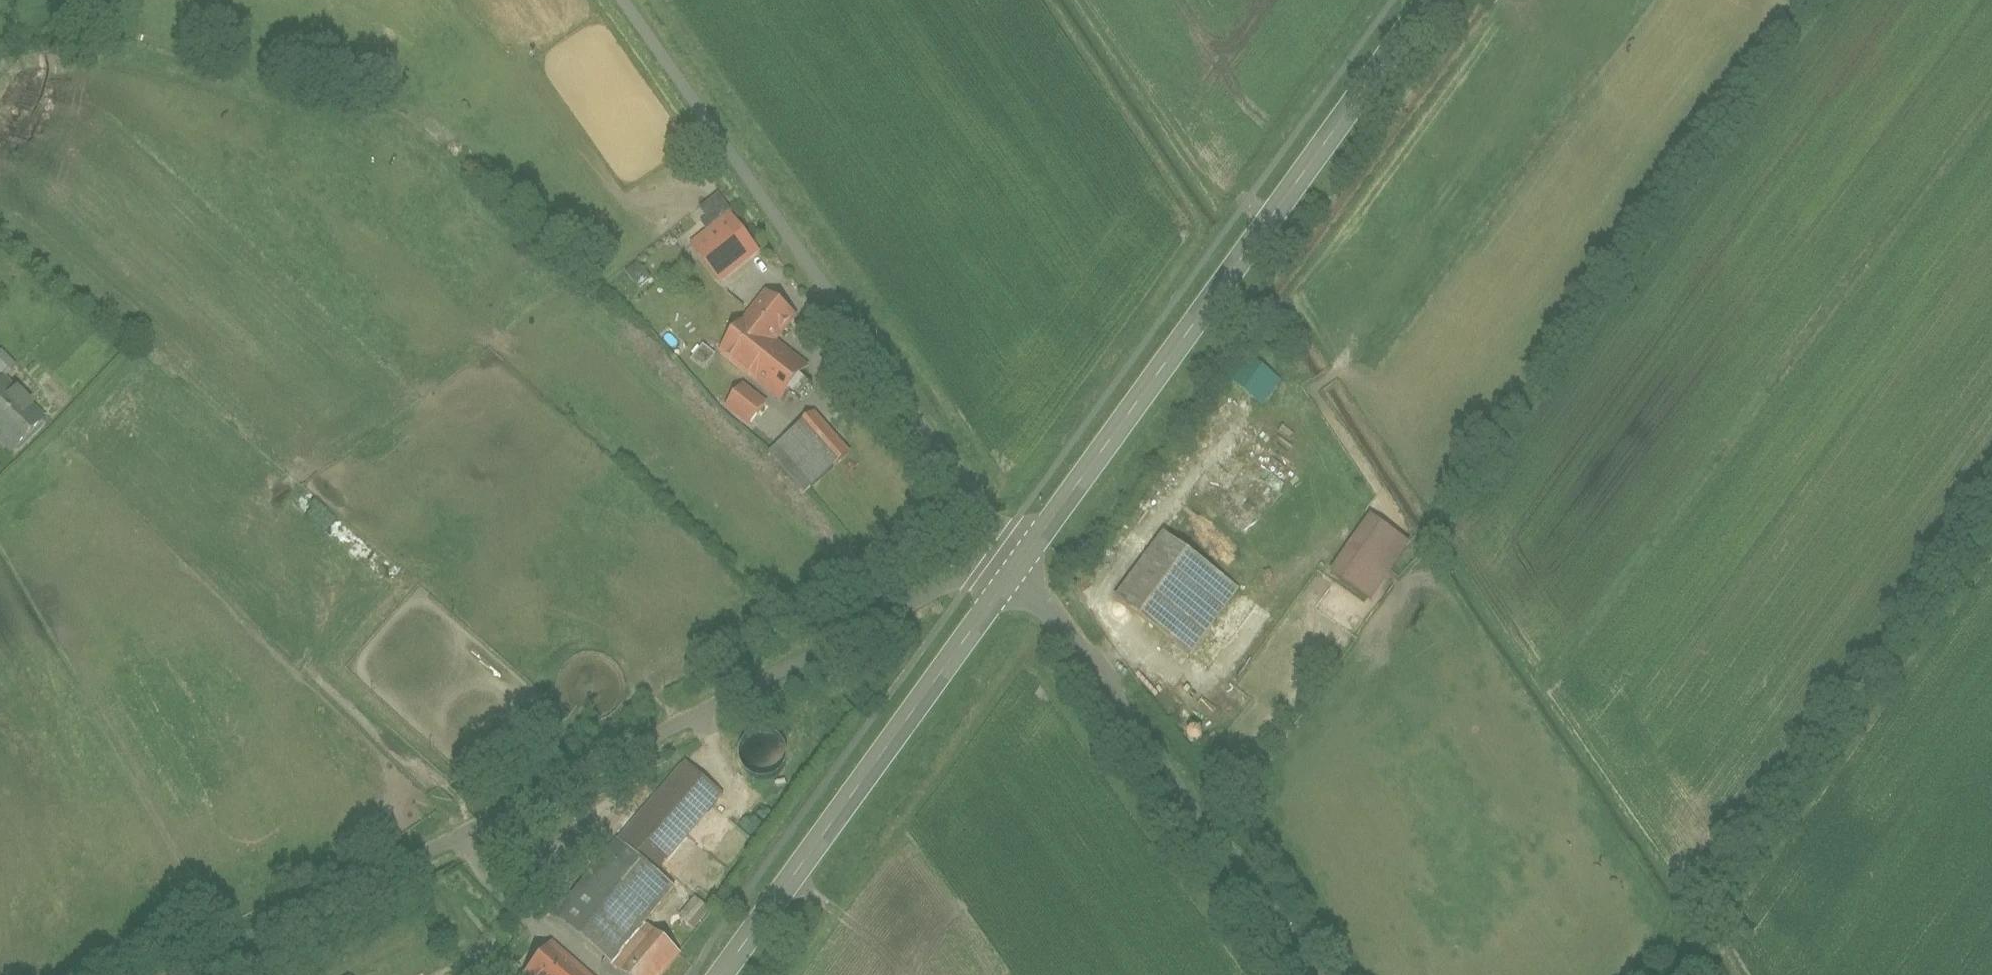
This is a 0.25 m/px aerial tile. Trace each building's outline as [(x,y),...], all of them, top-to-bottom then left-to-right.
[(708,219),(717,231),(739,214),(723,194),(705,209),(711,217),(708,219)] [(717,231),(698,246),(726,281),(767,250),(739,214),(717,231)] [(644,264),(630,271),(639,287),(652,281),(644,264)] [(775,293),(726,354),(787,403),(815,368),(781,341),(802,314),(775,293)] [(1250,351),(1228,377),(1265,407),(1286,382),(1250,351)] [(6,352),(0,357),(0,387),(0,388),(11,378),(21,370),(6,352)] [(0,388),(0,433),(17,452),(51,423),(11,378),(0,388)] [(775,406),(749,386),(731,408),(757,428),(775,406)] [(823,412),(778,449),(812,491),(857,455),(823,412)] [(1243,588),(1174,539),(1130,601),(1199,650),(1243,588)] [(623,838),(664,873),(731,792),(690,758),(623,838)] [(664,873),(623,838),(559,915),(617,963),(651,922),(681,887),(664,873)] [(701,898),(684,918),(696,928),(713,908),(701,898)] [(651,922),(617,963),(631,974),(664,974),(685,950),(651,922)] [(558,943),(530,974),(595,974),(558,943)]
